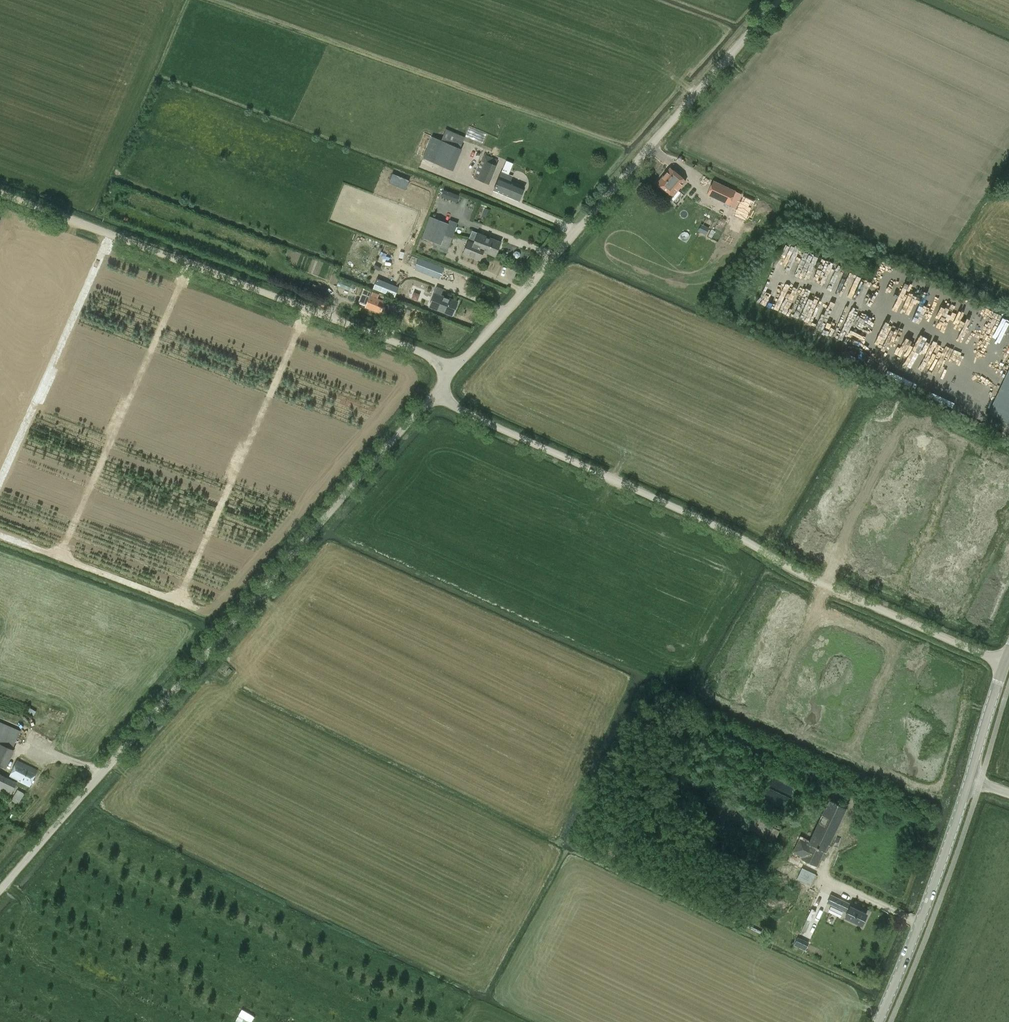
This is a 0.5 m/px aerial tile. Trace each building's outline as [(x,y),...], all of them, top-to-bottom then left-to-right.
[(441,140),(431,136),(422,158),(423,158),(452,171),(462,149),(460,148),(465,137),(445,129),(441,140)] [(474,178),(478,180),(489,184),(496,166),(495,165),(497,160),(484,155),(474,178)] [(670,167),(657,183),(673,196),(686,180),(670,167)] [(510,180),(511,176),(501,172),(494,190),(518,200),(524,187),(510,181),(510,180)] [(729,205),(736,191),(713,180),(707,195),(729,205)] [(458,202),(461,195),(445,188),(442,195),(458,202)] [(429,216),(425,227),(452,238),(456,227),(457,223),(451,220),(449,224),(429,216)] [(422,237),(422,238),(434,242),(432,248),(427,246),(424,254),(444,261),(452,238),(425,227),(422,237)] [(468,241),(480,246),(479,250),(483,251),(495,256),(500,242),(477,233),(474,240),(469,238),(468,240),(468,241)] [(483,251),(479,250),(480,246),(468,241),(462,254),(479,260),(483,251)] [(802,280),(815,284),(823,256),(800,250),(796,267),(805,269),(802,280)] [(441,274),(444,267),(419,257),(416,264),(437,273),(435,277),(440,278),(441,274)] [(380,291),(388,294),(392,284),(384,281),(380,291)] [(451,315),(457,301),(440,295),(442,290),(436,287),(428,306),(451,315)] [(380,313),(384,301),(377,298),(378,295),(372,292),(370,296),(370,295),(365,307),(380,313)] [(905,358),(906,327),(882,326),(881,360),(899,361),(899,358),(905,358)] [(1006,421),(1008,423),(1008,367),(988,413),(1006,421)] [(20,730),(0,722),(0,766),(6,769),(14,750),(13,749),(20,730)] [(9,777),(30,787),(38,770),(17,760),(9,777)] [(17,782),(0,773),(0,791),(10,796),(17,782)] [(18,805),(24,793),(17,789),(11,801),(18,805)] [(826,854),(831,845),(829,844),(845,808),(828,800),(807,842),(799,839),(792,853),(802,858),(801,860),(818,867),(825,853),(826,854)] [(866,914),(851,907),(851,906),(830,896),(827,902),(847,911),(845,916),(861,924),(866,914)] [(237,1021),(238,1021),(253,1021),(256,1014),(243,1008),(237,1021)]
